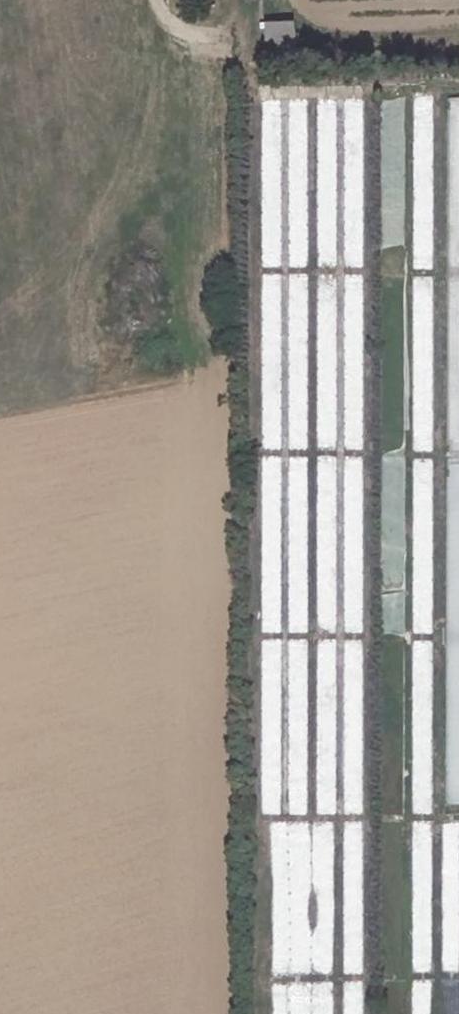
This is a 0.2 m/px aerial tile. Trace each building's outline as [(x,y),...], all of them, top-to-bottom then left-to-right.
[(292,43),(292,19),(264,20),(265,44),(292,43)]
